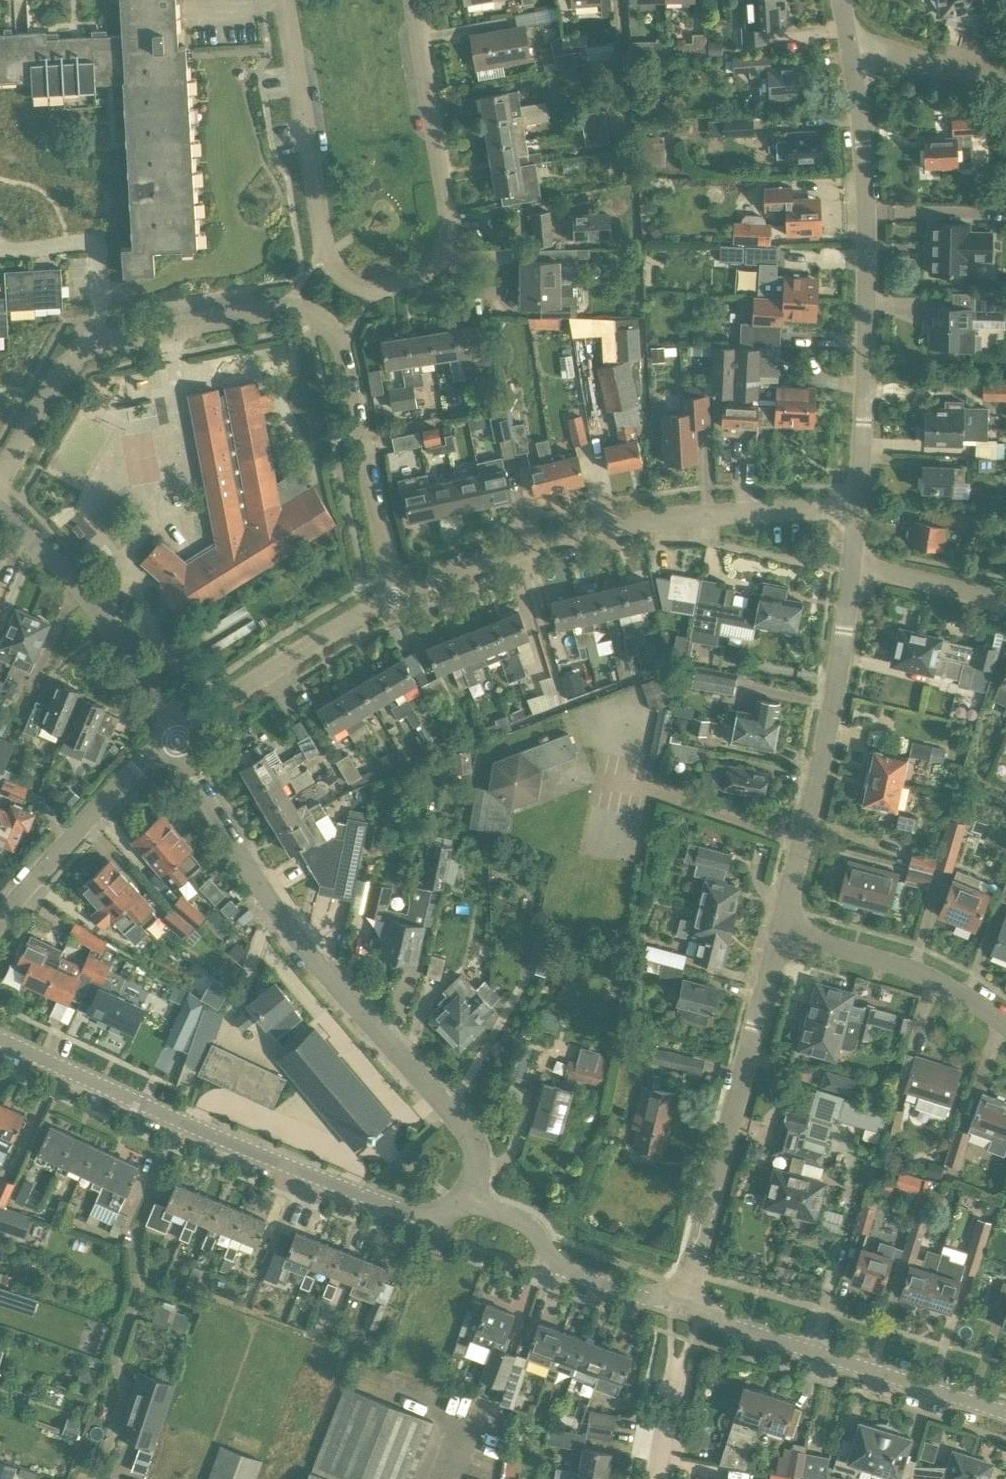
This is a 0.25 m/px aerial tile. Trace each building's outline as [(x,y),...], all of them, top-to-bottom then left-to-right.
[(178,27),(176,0),(120,0),(122,32),(46,37),(46,31),(0,33),(0,83),(32,81),(33,94),(49,93),(50,108),(97,105),(96,83),(123,81),(127,80),(126,67),(132,66),(142,245),(123,246),(124,273),(155,271),(154,249),(182,248),(182,251),(194,250),(194,247),(199,247),(187,45),(179,45),(178,27)] [(768,41),(767,25),(787,24),(786,10),(787,10),(786,0),(747,0),(748,26),(743,26),(744,42),(768,41)] [(980,9),(982,8),(981,0),(935,0),(942,9),(943,15),(948,14),(976,22),(980,9)] [(477,67),(531,58),(526,26),(472,35),(477,67)] [(563,46),(586,45),(586,33),(562,33),(562,37),(563,46)] [(684,56),(706,56),(706,34),(693,34),(693,42),(684,42),(684,56)] [(563,46),(562,37),(555,37),(551,43),(554,62),(543,64),(544,71),(616,58),(613,44),(586,45),(563,46)] [(629,56),(666,56),(666,37),(656,37),(656,40),(629,40),(629,56)] [(733,57),(725,58),(725,71),(734,71),(733,57)] [(760,97),(796,95),(795,89),(810,88),(809,64),(758,67),(760,97)] [(520,106),(517,90),(483,96),(487,120),(547,111),(545,101),(520,106)] [(646,118),(676,118),(676,100),(646,101),(646,118)] [(583,130),(608,126),(605,110),(580,113),(583,130)] [(491,145),(526,139),(523,124),(548,120),(547,111),(487,120),(491,145)] [(726,135),(753,135),(753,116),(726,117),(726,135)] [(973,166),(972,151),(973,151),(972,132),(981,132),(981,117),(954,118),(954,139),(924,140),(925,165),(959,163),(959,166),(973,166)] [(658,120),(658,129),(667,129),(667,120),(658,120)] [(585,146),(610,142),(608,126),(583,130),(585,146)] [(789,140),(776,141),(777,157),(790,156),(790,157),(823,156),(822,136),(821,136),(820,130),(789,131),(789,140)] [(646,172),(666,170),(664,136),(644,137),(646,172)] [(528,153),(526,139),(491,145),(495,169),(542,162),(542,161),(541,151),(528,153)] [(498,193),(524,189),(530,188),(527,173),(554,168),(552,159),(542,161),(542,162),(495,169),(498,193)] [(641,187),(650,186),(649,178),(641,179),(641,187)] [(793,197),(793,185),(765,186),(766,208),(787,208),(788,233),(822,232),(821,222),(821,202),(809,202),(809,196),(793,197)] [(536,239),(553,238),(551,212),(534,214),(536,239)] [(567,238),(610,235),(609,213),(566,216),(567,238)] [(766,223),(766,219),(761,214),(746,213),(742,217),(742,221),(733,221),(733,243),(770,244),(771,223),(766,223)] [(654,238),(665,232),(658,220),(647,226),(654,238)] [(971,223),(933,222),(931,272),(970,274),(970,259),(992,259),(993,231),(971,231),(971,223)] [(778,247),(720,244),(720,261),(745,262),(745,264),(759,264),(758,295),(784,296),(818,298),(819,280),(805,279),(805,275),(777,274),(778,247)] [(520,283),(575,282),(575,270),(575,249),(548,249),(548,260),(520,261),(520,283)] [(36,308),(64,306),(62,268),(34,269),(36,308)] [(8,309),(36,308),(34,269),(6,271),(7,297),(8,309)] [(576,317),(576,294),(575,282),(520,283),(521,307),(549,306),(549,317),(576,317)] [(753,323),(741,322),(740,345),(779,346),(780,317),(801,318),(802,315),(817,315),(818,298),(784,296),(758,295),(754,295),(753,323)] [(1005,309),(1005,295),(975,295),(976,309),(1005,309)] [(9,335),(8,309),(7,297),(0,298),(0,335),(9,335)] [(975,350),(975,327),(971,327),(971,309),(932,307),(931,345),(959,346),(958,350),(975,350)] [(638,317),(615,318),(617,359),(640,358),(638,317)] [(508,323),(501,319),(495,328),(501,333),(508,323)] [(483,348),(479,325),(455,328),(463,379),(465,378),(463,368),(491,363),(488,347),(483,348)] [(463,379),(455,328),(432,332),(436,360),(451,357),(455,380),(463,379)] [(654,332),(648,331),(648,341),(658,342),(658,336),(654,332)] [(416,386),(424,385),(421,362),(436,360),(432,332),(408,336),(412,363),(416,386)] [(416,386),(412,363),(408,336),(383,339),(388,367),(402,365),(406,387),(391,390),(394,409),(416,405),(413,386),(416,386)] [(654,360),(664,360),(663,346),(653,346),(654,360)] [(779,350),(779,348),(715,346),(713,378),(704,378),(704,395),(707,395),(777,397),(776,404),(815,406),(816,389),(803,388),(803,385),(778,384),(779,365),(779,363),(779,350)] [(779,363),(779,365),(790,365),(791,351),(779,350),(779,363)] [(629,360),(596,368),(606,412),(614,410),(638,405),(637,404),(637,402),(639,401),(629,360)] [(217,540),(187,558),(183,561),(160,540),(142,562),(163,579),(161,581),(164,584),(161,586),(181,618),(335,520),(312,485),(308,488),(298,473),(293,472),(275,483),(261,409),(272,407),(271,402),(269,393),(258,395),(256,381),(226,387),(228,394),(218,396),(216,388),(189,394),(217,540)] [(703,394),(703,382),(684,381),(683,393),(703,394)] [(983,382),(983,400),(1005,400),(1005,383),(983,382)] [(497,412),(507,410),(507,409),(504,395),(495,397),(497,412)] [(681,463),(681,461),(698,460),(696,425),(710,424),(708,395),(680,397),(681,413),(663,414),(666,462),(672,461),(672,464),(681,463)] [(965,409),(965,401),(947,401),(947,408),(926,407),(926,424),(988,427),(989,410),(965,409)] [(815,422),(815,406),(776,404),(776,407),(722,405),(721,427),(758,429),(758,424),(801,425),(801,422),(815,422)] [(513,437),(516,453),(529,451),(524,423),(514,424),(510,408),(507,409),(507,410),(513,437)] [(513,437),(507,410),(497,412),(493,412),(499,440),(513,437)] [(573,445),(587,442),(581,415),(567,418),(573,445)] [(613,427),(604,429),(608,445),(605,446),(610,470),(642,463),(637,439),(635,439),(631,423),(613,427)] [(988,438),(988,427),(926,424),(925,441),(964,442),(964,436),(976,436),(976,438),(988,438)] [(427,442),(440,439),(438,428),(424,431),(427,442)] [(395,450),(422,443),(419,430),(392,437),(395,450)] [(448,451),(456,450),(453,433),(444,435),(446,443),(448,451)] [(535,493),(560,487),(551,456),(551,455),(548,439),(536,441),(541,462),(528,466),(535,493)] [(761,440),(750,439),(749,452),(761,452),(761,440)] [(432,455),(448,451),(446,443),(431,446),(432,455)] [(563,457),(561,453),(551,455),(551,456),(560,487),(584,480),(576,453),(563,457)] [(997,469),(997,457),(967,456),(967,469),(997,469)] [(965,480),(965,467),(925,465),(924,489),(954,490),(954,480),(965,480)] [(486,505),(512,499),(505,469),(479,475),(486,505)] [(436,515),(430,485),(427,474),(398,480),(401,492),(404,492),(410,521),(436,515)] [(461,510),(486,505),(479,475),(454,480),(461,510)] [(436,515),(461,510),(454,480),(430,485),(436,515)] [(977,514),(978,506),(964,504),(963,512),(977,514)] [(977,533),(980,517),(936,509),(933,524),(915,521),(911,542),(944,549),(949,527),(977,533)] [(695,600),(699,577),(672,572),(668,595),(695,600)] [(635,634),(644,632),(639,608),(654,604),(648,578),(624,584),(635,634)] [(732,603),(735,587),(719,584),(719,581),(703,578),(699,597),(732,603)] [(786,597),(789,585),(764,581),(762,592),(752,590),(748,607),(799,616),(802,600),(786,597)] [(635,634),(624,584),(600,589),(606,615),(618,612),(621,624),(622,624),(625,635),(623,636),(628,656),(638,654),(634,634),(635,634)] [(590,661),(600,659),(593,630),(595,629),(593,618),(606,615),(600,589),(576,595),(587,642),(586,643),(590,661)] [(587,642),(576,595),(551,600),(557,626),(572,622),(577,645),(586,643),(587,642)] [(796,632),(799,616),(748,607),(732,603),(699,597),(698,596),(690,639),(716,644),(721,621),(754,627),(755,624),(796,632)] [(18,610),(3,646),(0,645),(0,658),(14,664),(34,617),(31,616),(29,613),(25,611),(22,612),(18,610)] [(517,677),(518,676),(526,673),(518,650),(520,650),(516,640),(528,635),(518,611),(495,620),(517,677)] [(38,619),(34,617),(14,664),(29,670),(33,660),(34,661),(50,624),(46,622),(45,620),(40,618),(38,619)] [(517,677),(495,620),(473,629),(482,653),(483,653),(487,663),(500,658),(509,680),(517,677)] [(482,653),(473,629),(450,638),(468,685),(477,682),(472,668),(487,663),(483,653),(482,653)] [(977,648),(901,629),(897,647),(992,670),(998,650),(978,645),(977,648)] [(468,685),(450,638),(427,647),(437,671),(451,665),(460,689),(468,685)] [(987,687),(992,670),(897,647),(893,662),(960,679),(959,684),(970,687),(971,683),(987,687)] [(673,649),(671,660),(682,662),(685,652),(673,649)] [(422,722),(414,709),(402,688),(415,681),(401,658),(380,671),(393,693),(399,703),(405,714),(406,713),(414,727),(416,726),(422,722)] [(734,694),(737,672),(694,665),(693,672),(683,670),(681,686),(693,688),(693,687),(734,694)] [(393,693),(380,671),(359,683),(373,705),(393,693)] [(421,685),(429,681),(424,671),(416,674),(421,685)] [(1000,683),(993,700),(1005,705),(1005,672),(1001,683),(1000,683)] [(650,709),(675,701),(666,674),(641,682),(650,709)] [(438,700),(450,694),(441,675),(429,681),(438,700)] [(581,677),(561,682),(565,696),(585,690),(581,677)] [(11,698),(18,683),(12,680),(5,695),(11,698)] [(66,735),(83,694),(59,683),(49,707),(39,702),(26,731),(37,736),(42,725),(66,735)] [(364,737),(371,733),(360,713),(373,705),(359,683),(339,695),(364,737)] [(108,736),(97,731),(106,709),(82,699),(84,694),(83,694),(66,735),(64,739),(88,750),(86,756),(97,761),(108,736)] [(364,737),(339,695),(317,708),(330,730),(343,723),(355,743),(364,737)] [(776,717),(779,703),(758,699),(755,713),(729,708),(725,724),(775,734),(778,718),(776,717)] [(399,703),(391,708),(397,719),(405,714),(399,703)] [(663,757),(672,709),(659,706),(650,754),(663,757)] [(508,712),(511,720),(522,716),(519,707),(508,712)] [(674,728),(686,730),(688,718),(676,716),(674,728)] [(707,735),(710,720),(693,717),(690,732),(707,735)] [(422,722),(416,726),(423,738),(430,734),(422,722)] [(489,737),(499,733),(496,723),(485,727),(489,737)] [(773,748),(775,734),(725,724),(723,737),(733,739),(733,741),(773,748)] [(236,754),(243,767),(241,768),(254,789),(286,771),(297,763),(319,750),(309,733),(297,740),(303,749),(274,768),(265,754),(255,760),(248,748),(236,754)] [(491,788),(476,786),(470,827),(507,833),(512,805),(538,795),(542,768),(577,755),(568,733),(495,761),(491,788)] [(680,743),(681,736),(672,734),(671,741),(680,743)] [(441,754),(454,749),(449,738),(436,743),(441,754)] [(4,769),(15,745),(1,739),(0,742),(0,768),(4,769)] [(697,746),(680,743),(671,741),(666,770),(678,759),(695,762),(697,746)] [(910,755),(930,760),(930,759),(943,762),(946,749),(913,741),(910,755)] [(908,756),(875,749),(874,752),(871,751),(868,764),(872,765),(869,776),(902,784),(908,756)] [(452,773),(472,772),(470,750),(451,751),(452,773)] [(348,753),(336,760),(349,780),(361,773),(348,753)] [(378,758),(382,766),(390,762),(386,754),(378,758)] [(764,795),(768,772),(718,762),(713,785),(764,795)] [(307,768),(302,771),(297,763),(286,771),(254,789),(264,805),(288,791),(284,784),(291,780),(297,789),(315,779),(307,766),(307,767),(307,768)] [(0,773),(0,789),(0,790),(0,793),(22,802),(28,787),(15,781),(18,774),(6,768),(3,774),(0,773)] [(328,784),(337,779),(333,772),(324,777),(328,784)] [(896,809),(902,784),(869,776),(867,787),(863,786),(860,799),(864,800),(864,802),(896,809)] [(60,801),(69,809),(79,798),(70,790),(60,801)] [(288,791),(264,805),(279,830),(323,804),(321,801),(310,808),(307,802),(298,808),(291,796),(288,791)] [(316,844),(328,837),(326,836),(315,818),(327,811),(323,804),(279,830),(292,851),(300,846),(314,838),(316,844)] [(13,807),(9,815),(0,811),(0,842),(12,846),(16,842),(23,826),(28,828),(34,815),(13,807)] [(913,831),(916,817),(899,814),(896,827),(913,831)] [(335,892),(352,816),(347,815),(346,822),(346,823),(344,834),(335,832),(333,832),(326,836),(328,837),(316,844),(314,838),(300,846),(321,880),(319,890),(335,892)] [(188,874),(201,864),(187,848),(159,816),(146,827),(186,872),(188,874)] [(353,896),(367,819),(352,816),(335,892),(353,896)] [(952,872),(966,823),(950,819),(936,867),(952,872)] [(337,820),(335,832),(344,834),(346,823),(346,822),(337,820)] [(377,849),(383,824),(369,822),(364,846),(377,849)] [(188,874),(186,872),(146,827),(133,839),(163,874),(164,873),(175,886),(188,874)] [(442,887),(452,847),(433,842),(424,882),(442,887)] [(726,867),(730,852),(698,845),(694,860),(696,860),(694,870),(697,875),(704,876),(701,890),(702,890),(699,904),(732,912),(738,887),(723,883),(724,879),(723,879),(725,867),(726,867)] [(933,870),(936,859),(912,853),(909,864),(933,870)] [(888,911),(898,873),(849,860),(839,897),(888,911)] [(108,862),(96,873),(137,920),(145,928),(157,917),(138,896),(141,893),(129,879),(126,882),(108,862)] [(928,889),(929,884),(933,870),(909,864),(904,883),(928,889)] [(973,928),(988,892),(977,887),(980,879),(957,869),(954,878),(939,914),(973,928)] [(137,920),(96,873),(82,885),(100,905),(91,913),(104,927),(113,919),(124,932),(137,920)] [(214,903),(222,895),(206,878),(198,886),(214,903)] [(397,957),(405,920),(399,919),(401,911),(387,908),(392,885),(372,881),(364,913),(388,918),(384,939),(373,937),(370,951),(380,953),(397,957)] [(422,925),(427,904),(428,901),(426,900),(428,891),(409,887),(403,912),(401,911),(399,919),(405,920),(397,957),(414,961),(422,925)] [(196,928),(206,915),(181,893),(170,906),(171,907),(194,926),(196,928)] [(231,899),(222,908),(229,916),(238,907),(231,899)] [(727,940),(734,913),(732,912),(699,904),(695,921),(680,917),(676,935),(685,937),(686,932),(692,933),(691,934),(702,937),(696,959),(719,964),(726,939),(727,940)] [(184,938),(194,926),(171,907),(161,919),(184,938)] [(991,952),(1005,958),(1005,916),(991,952)] [(106,943),(107,941),(88,930),(82,940),(93,946),(91,950),(95,952),(96,950),(101,952),(106,943)] [(72,934),(68,942),(78,947),(82,940),(72,934)] [(543,974),(556,944),(538,936),(525,967),(543,974)] [(686,952),(646,942),(643,955),(682,965),(686,952)] [(23,980),(46,990),(56,968),(61,958),(28,943),(18,966),(27,970),(23,980)] [(101,952),(99,957),(99,958),(100,958),(112,964),(118,950),(106,943),(101,952)] [(487,971),(494,948),(480,943),(472,966),(487,971)] [(237,945),(229,954),(238,962),(246,952),(237,945)] [(99,958),(99,957),(94,955),(95,952),(91,950),(80,973),(90,978),(100,958),(99,958)] [(434,952),(429,975),(443,978),(448,955),(434,952)] [(111,1020),(121,997),(109,992),(113,984),(110,978),(106,976),(112,964),(100,958),(90,978),(91,978),(88,984),(98,989),(89,1009),(111,1020)] [(712,1012),(719,987),(680,977),(683,967),(664,963),(662,974),(668,976),(666,985),(681,989),(678,1003),(679,1003),(676,1015),(706,1022),(709,1011),(712,1012)] [(69,1000),(79,978),(56,968),(46,990),(69,1000)] [(492,988),(485,980),(477,988),(462,972),(445,989),(448,991),(438,1001),(441,1004),(429,1016),(446,1034),(492,988)] [(206,984),(190,975),(185,985),(202,995),(202,997),(208,1001),(208,1002),(220,1008),(231,988),(210,976),(206,984)] [(275,1037),(302,1015),(293,1005),(294,1004),(275,981),(241,1009),(243,1012),(234,1019),(242,1030),(257,1017),(265,1027),(266,1026),(275,1037)] [(845,1016),(852,992),(817,983),(811,1008),(845,1016)] [(462,1051),(484,1030),(479,1025),(495,1010),(490,1005),(500,996),(492,988),(446,1034),(462,1051)] [(187,991),(175,1017),(188,1023),(200,997),(187,991)] [(133,1030),(143,1008),(121,997),(111,1020),(133,1030)] [(184,1064),(199,1070),(212,1043),(215,1044),(225,1012),(205,1005),(184,1064)] [(891,1029),(895,1013),(865,1005),(861,1020),(871,1023),(871,1024),(891,1029)] [(861,1021),(845,1017),(845,1016),(811,1008),(800,1047),(835,1056),(839,1041),(842,1046),(849,1048),(854,1046),(857,1036),(867,1039),(871,1024),(871,1023),(861,1020),(861,1021)] [(391,1116),(315,1027),(279,1058),(355,1147),(391,1116)] [(199,1070),(198,1073),(272,1106),(286,1076),(215,1044),(212,1043),(199,1070)] [(603,1086),(612,1056),(581,1047),(577,1061),(568,1059),(560,1087),(542,1082),(531,1122),(533,1122),(531,1130),(557,1137),(559,1129),(563,1130),(573,1090),(571,1090),(574,1078),(603,1086)] [(680,1068),(683,1055),(655,1049),(653,1062),(680,1068)] [(947,1117),(951,1104),(962,1069),(915,1055),(904,1090),(919,1094),(915,1107),(947,1117)] [(852,1094),(856,1079),(826,1070),(821,1086),(852,1094)] [(658,1089),(660,1076),(650,1073),(647,1086),(642,1085),(637,1106),(642,1107),(638,1124),(632,1123),(631,1128),(636,1130),(632,1145),(662,1152),(675,1093),(658,1089)] [(817,1089),(807,1124),(802,1145),(806,1146),(823,1151),(833,1115),(839,1095),(817,1089)] [(1005,1151),(1005,1100),(983,1091),(969,1129),(991,1136),(987,1148),(1005,1154),(1005,1151)] [(13,1140),(25,1113),(2,1102),(0,1106),(0,1149),(7,1152),(13,1140)] [(841,1105),(841,1128),(879,1128),(879,1105),(841,1105)] [(898,1134),(904,1110),(888,1107),(882,1130),(898,1134)] [(610,1127),(613,1115),(602,1112),(600,1125),(610,1127)] [(799,1176),(804,1160),(806,1146),(802,1145),(807,1124),(782,1117),(773,1151),(791,1156),(787,1172),(775,1169),(765,1203),(789,1210),(799,1176)] [(59,1162),(71,1136),(50,1126),(38,1152),(35,1160),(45,1164),(49,1157),(59,1162)] [(959,1168),(970,1133),(955,1128),(944,1163),(959,1168)] [(82,1172),(94,1146),(71,1136),(59,1162),(56,1169),(67,1174),(70,1167),(82,1172)] [(750,1146),(747,1151),(749,1156),(754,1159),(759,1157),(762,1152),(760,1146),(755,1144),(750,1146)] [(101,1190),(116,1156),(94,1146),(82,1172),(95,1178),(91,1186),(101,1190)] [(820,1164),(824,1151),(823,1151),(806,1146),(804,1160),(820,1164)] [(119,1210),(139,1166),(116,1156),(101,1190),(96,1200),(119,1210)] [(935,1162),(928,1160),(924,1175),(939,1179),(944,1163),(936,1161),(935,1162)] [(814,1216),(823,1182),(799,1176),(789,1210),(814,1216)] [(15,1183),(1,1177),(0,1179),(0,1204),(4,1206),(15,1183)] [(24,1205),(34,1183),(24,1179),(15,1201),(24,1205)] [(907,1180),(904,1189),(914,1193),(918,1184),(907,1180)] [(189,1215),(199,1191),(176,1182),(167,1206),(155,1201),(146,1223),(166,1232),(175,1210),(189,1215)] [(189,1215),(179,1238),(189,1242),(194,1229),(195,1230),(199,1219),(211,1224),(221,1200),(199,1191),(189,1215)] [(71,1227),(78,1204),(60,1198),(52,1221),(71,1227)] [(233,1233),(243,1209),(221,1200),(211,1224),(202,1247),(211,1251),(221,1228),(233,1233)] [(868,1233),(875,1208),(861,1204),(855,1229),(868,1233)] [(10,1209),(0,1206),(0,1227),(3,1228),(10,1209)] [(823,1208),(821,1218),(841,1223),(843,1213),(823,1208)] [(923,1267),(913,1264),(930,1212),(917,1208),(900,1262),(909,1266),(901,1294),(925,1301),(939,1257),(939,1258),(927,1254),(923,1267)] [(256,1242),(266,1218),(243,1209),(233,1233),(234,1233),(219,1269),(229,1273),(243,1237),(256,1242)] [(118,1235),(127,1215),(118,1211),(109,1231),(118,1235)] [(975,1273),(989,1228),(975,1223),(961,1268),(945,1263),(947,1260),(939,1257),(925,1301),(950,1309),(963,1269),(975,1273)] [(309,1263),(319,1239),(296,1230),(286,1253),(275,1249),(265,1275),(276,1280),(277,1276),(286,1280),(295,1257),(309,1263)] [(332,1272),(341,1248),(319,1239),(309,1263),(332,1272)] [(881,1288),(895,1244),(880,1240),(876,1251),(861,1246),(851,1278),(881,1288)] [(332,1272),(355,1281),(364,1257),(341,1248),(332,1272)] [(375,1300),(388,1267),(364,1257),(355,1281),(351,1290),(375,1300)] [(196,1284),(203,1270),(194,1265),(187,1280),(196,1284)] [(309,1290),(315,1277),(305,1273),(300,1286),(309,1290)] [(1003,1281),(995,1304),(1005,1308),(1005,1282),(1003,1281)] [(333,1299),(338,1286),(327,1282),(323,1295),(333,1299)] [(377,1327),(386,1304),(376,1299),(366,1323),(377,1327)] [(508,1340),(505,1338),(514,1313),(487,1302),(473,1340),(493,1347),(480,1378),(504,1387),(516,1355),(504,1351),(508,1340)] [(185,1332),(191,1316),(158,1304),(151,1324),(166,1329),(168,1326),(185,1332)] [(550,1365),(562,1330),(538,1321),(526,1356),(529,1357),(548,1364),(550,1365)] [(572,1375),(585,1338),(562,1330),(550,1365),(548,1364),(543,1379),(554,1383),(558,1370),(572,1375)] [(593,1386),(607,1346),(585,1338),(572,1375),(593,1383),(592,1386),(593,1386)] [(621,1379),(630,1354),(607,1346),(593,1386),(615,1394),(620,1379),(621,1379)] [(529,1357),(526,1356),(517,1353),(500,1403),(513,1407),(529,1357)] [(97,1375),(82,1370),(78,1381),(93,1386),(97,1375)] [(154,1448),(176,1383),(138,1371),(117,1435),(154,1448)] [(435,1420),(346,1386),(316,1465),(353,1478),(411,1478),(435,1420)] [(759,1424),(769,1394),(744,1386),(734,1416),(719,1461),(745,1466),(759,1424)] [(783,1432),(793,1402),(769,1394),(759,1424),(783,1432)] [(527,1412),(532,1413),(536,1404),(530,1402),(527,1412)] [(615,1426),(617,1413),(591,1408),(589,1421),(615,1426)] [(530,1425),(533,1414),(518,1409),(514,1420),(530,1425)] [(79,1423),(68,1419),(64,1428),(75,1433),(79,1423)] [(873,1468),(888,1420),(887,1420),(886,1423),(884,1422),(881,1421),(880,1421),(877,1421),(875,1422),(873,1422),(870,1423),(868,1424),(860,1422),(856,1434),(859,1440),(853,1443),(842,1439),(833,1468),(854,1474),(862,1464),(873,1468)] [(913,1465),(914,1462),(903,1458),(900,1453),(905,1450),(909,1437),(901,1434),(900,1433),(899,1431),(897,1429),(896,1428),(894,1426),(892,1425),(890,1424),(887,1423),(888,1420),(873,1468),(884,1471),(884,1478),(909,1478),(913,1465)] [(613,1438),(615,1426),(589,1421),(587,1433),(613,1438)] [(942,1429),(930,1425),(927,1436),(938,1440),(942,1429)] [(606,1476),(610,1450),(585,1445),(587,1433),(550,1427),(547,1442),(574,1447),(570,1469),(606,1476)] [(970,1447),(973,1437),(964,1434),(962,1440),(965,1445),(970,1447)] [(262,1460),(222,1445),(210,1478),(255,1478),(262,1460)] [(799,1476),(803,1451),(790,1449),(786,1474),(799,1476)] [(813,1476),(817,1453),(804,1451),(800,1474),(813,1476)] [(991,1463),(953,1451),(948,1465),(913,1465),(909,1478),(992,1478),(993,1477),(993,1476),(993,1475),(993,1474),(992,1472),(992,1471),(991,1470),(990,1469),(989,1469),(991,1463)] [(825,1478),(829,1455),(817,1453),(813,1476),(825,1478)] [(17,1466),(0,1460),(0,1478),(13,1478),(17,1466)] [(316,1465),(314,1471),(311,1470),(308,1478),(353,1478),(316,1465)] [(557,1467),(554,1478),(605,1478),(606,1476),(570,1469),(557,1467)]
